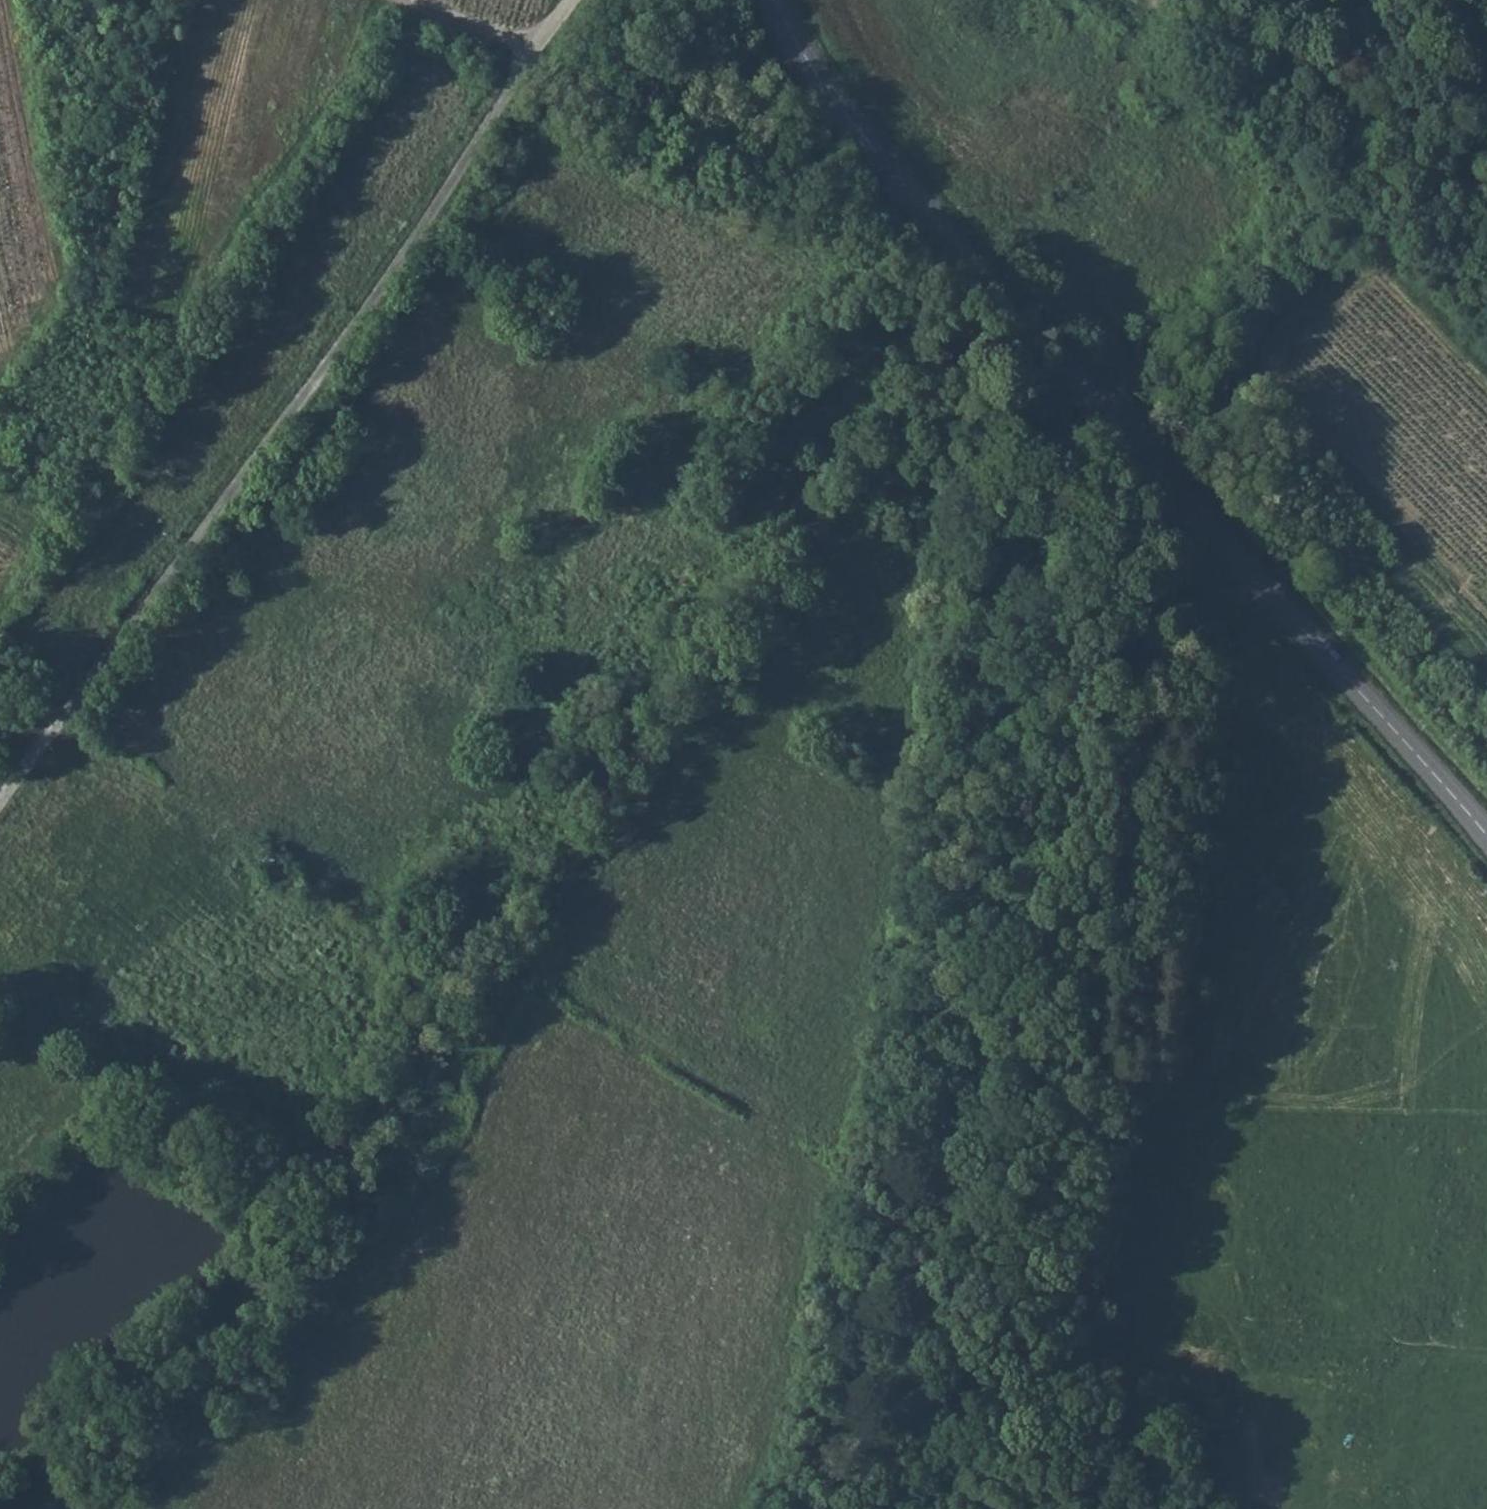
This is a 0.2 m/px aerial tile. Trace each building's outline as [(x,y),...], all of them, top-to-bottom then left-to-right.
[(1188,656),(1199,657),(1202,647),(1190,646),(1188,656)] [(1274,896),(1273,913),(1283,914),(1285,897),(1274,896)]
